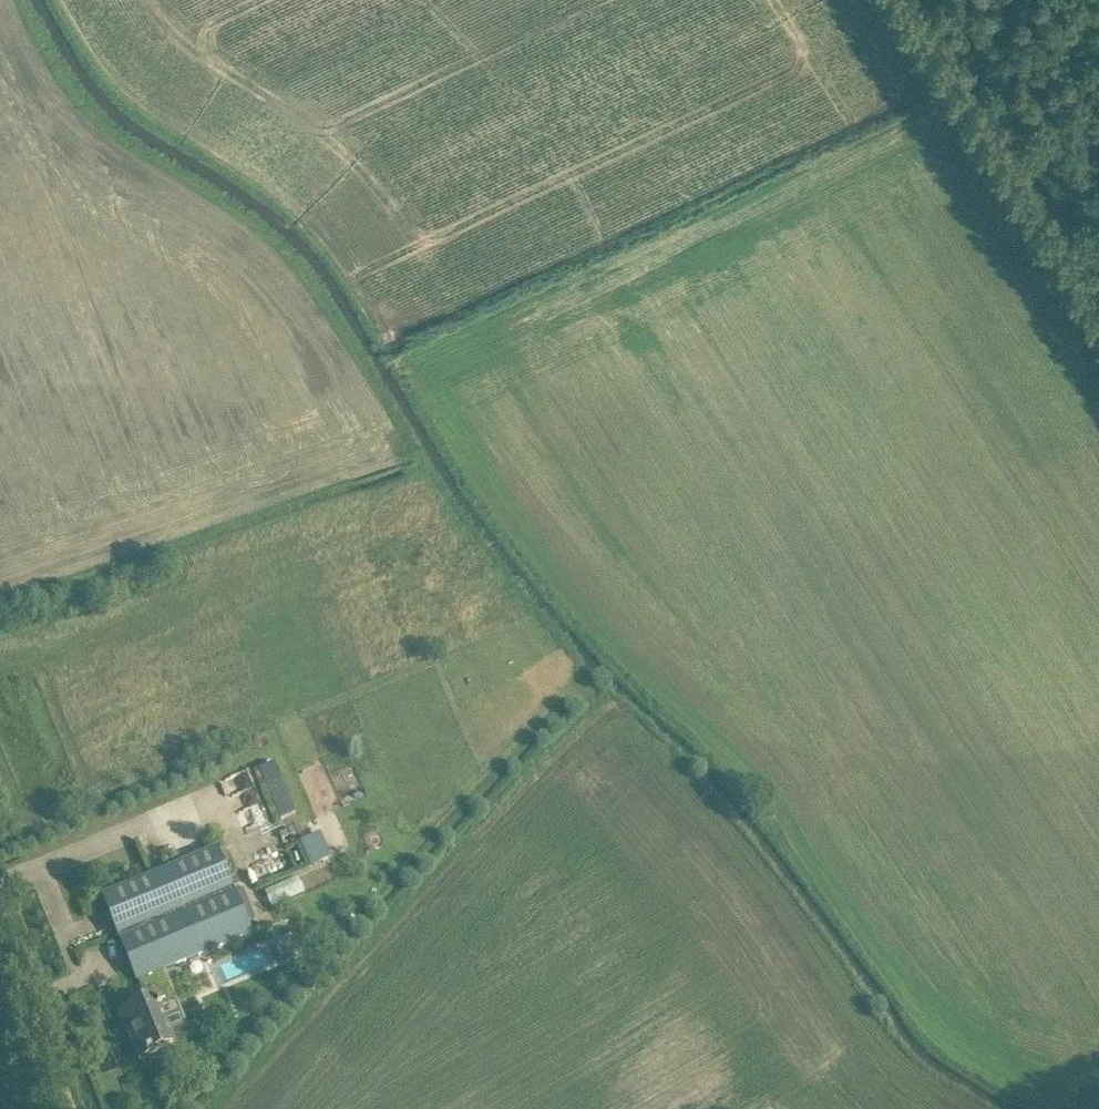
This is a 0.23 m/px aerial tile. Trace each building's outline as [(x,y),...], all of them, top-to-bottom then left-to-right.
[(253,768),(227,777),(246,830),(293,813),(281,780),(260,788),(253,768)] [(311,866),(332,856),(320,831),(299,840),(311,866)] [(123,889),(103,897),(137,982),(139,981),(148,1002),(125,1011),(135,1035),(131,1039),(140,1059),(148,1055),(148,1056),(175,1045),(160,1009),(171,1004),(158,974),(253,936),(218,850),(123,889)]
